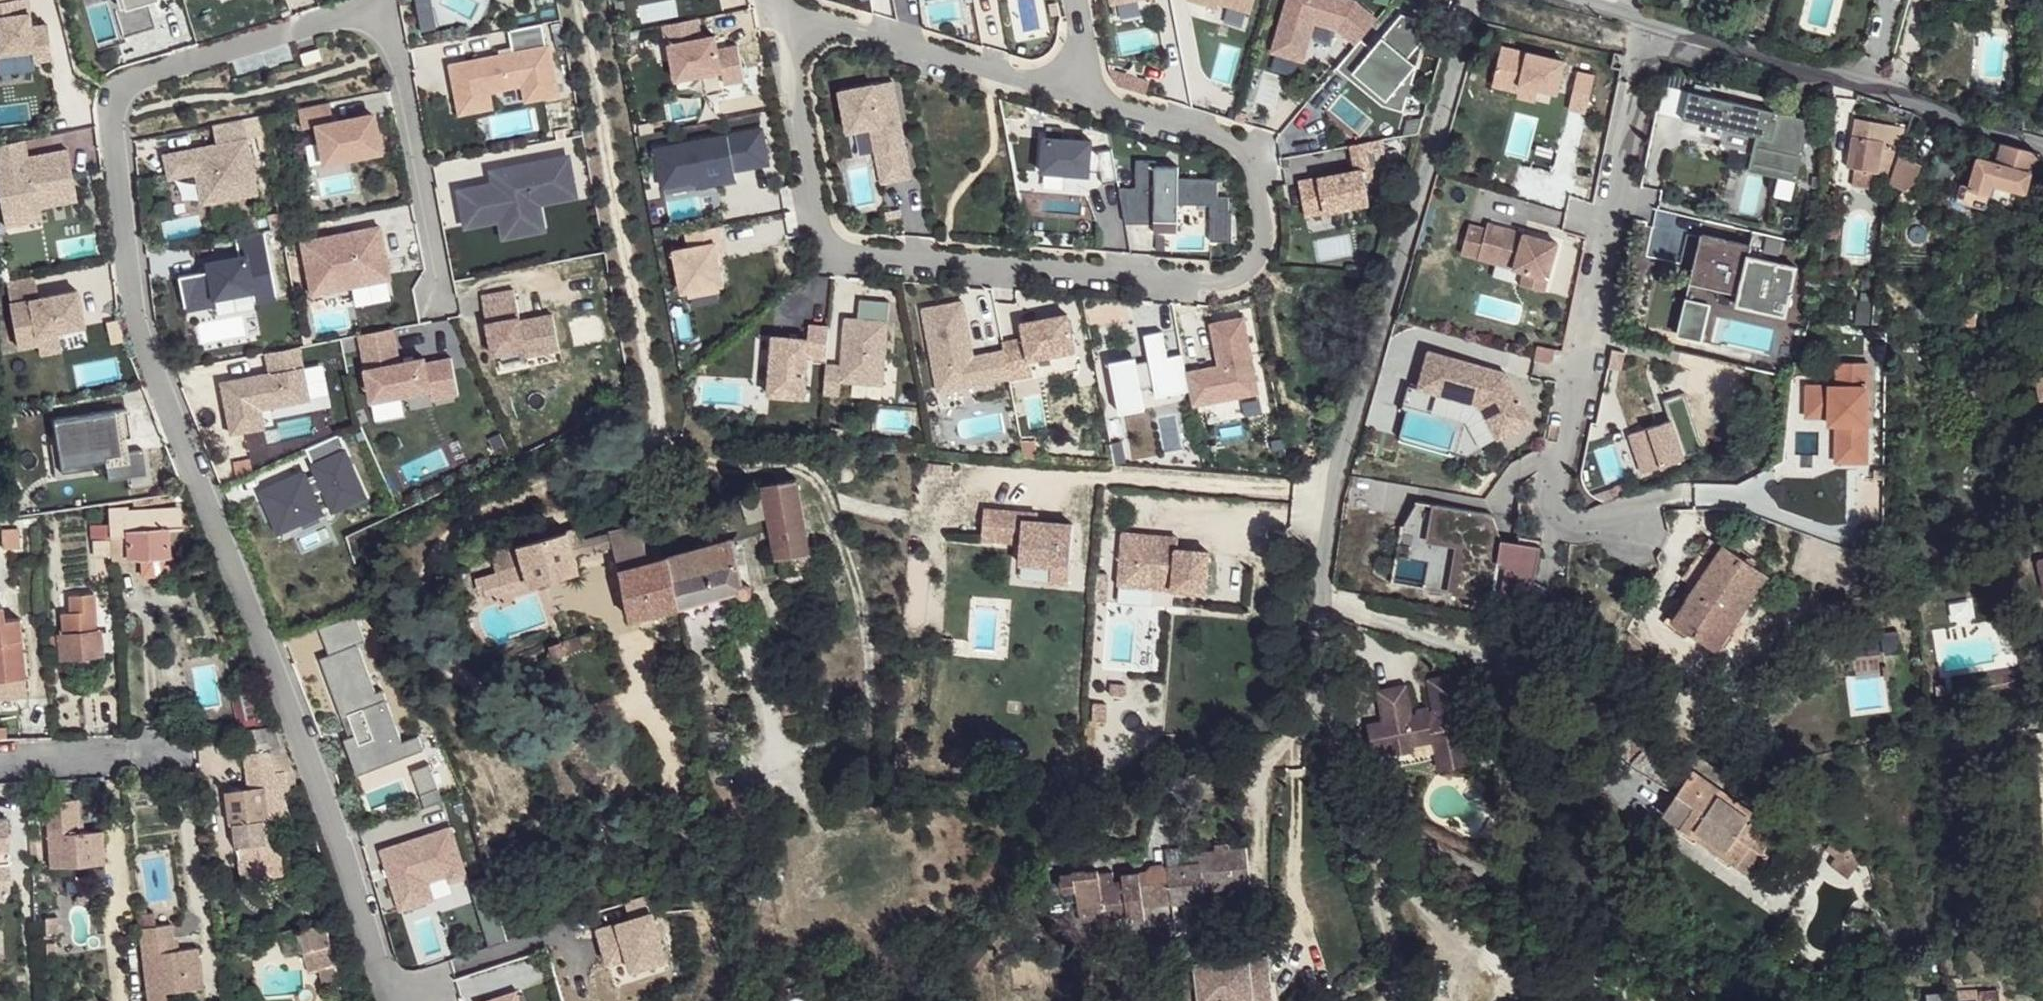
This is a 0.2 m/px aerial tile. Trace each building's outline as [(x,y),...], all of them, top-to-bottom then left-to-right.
[(119,7),(115,8),(123,35),(154,26),(147,1),(149,0),(117,0),(119,7)] [(429,0),(428,0),(414,2),(417,30),(432,28),(429,0)] [(1250,0),(1220,0),(1248,8),(1250,0)] [(1358,0),(1284,0),(1269,49),(1302,60),(1313,21),(1338,26),(1354,41),(1375,15),(1358,0)] [(1058,14),(1055,2),(1048,3),(1050,16),(1058,14)] [(744,80),(736,44),(716,48),(714,35),(700,38),(696,17),(660,24),(664,45),(668,44),(675,79),(721,70),(723,84),(744,80)] [(491,106),(488,90),(520,84),(523,100),(559,93),(549,44),(544,45),(540,23),(507,29),(511,51),(448,63),(457,113),(491,106)] [(1570,58),(1507,43),(1498,82),(1524,89),(1525,81),(1544,86),(1562,91),(1570,58)] [(321,58),(318,47),(299,53),(303,64),(321,58)] [(1135,88),(1139,75),(1106,64),(1109,75),(1114,82),(1135,88)] [(1600,74),(1583,69),(1574,106),(1591,110),(1600,74)] [(1142,91),(1147,77),(1139,75),(1135,88),(1142,91)] [(905,147),(891,79),(838,89),(846,131),(869,127),(874,153),(905,147)] [(1544,86),(1525,81),(1524,89),(1523,94),(1541,98),(1544,86)] [(1817,120),(1692,90),(1685,117),(1713,124),(1711,135),(1724,138),(1726,127),(1759,135),(1764,136),(1760,153),(1755,151),(1751,169),(1802,182),(1817,120)] [(323,162),(381,151),(374,113),(333,120),(330,101),(298,107),(302,127),(316,125),(323,162)] [(1910,126),(1856,115),(1846,168),(1856,170),(1853,184),(1877,188),(1881,171),(1894,174),(1903,149),(1910,126)] [(771,162),(763,126),(653,147),(661,186),(695,179),(696,187),(736,179),(734,170),(771,162)] [(1764,136),(1759,135),(1755,151),(1760,153),(1764,136)] [(258,192),(247,136),(163,153),(167,177),(195,172),(200,203),(258,192)] [(1090,148),(1090,140),(1043,136),(1040,170),(1087,175),(1088,169),(1090,148)] [(1383,166),(1378,136),(1348,142),(1352,167),(1295,177),(1302,212),(1366,199),(1361,176),(1379,173),(1383,166)] [(67,149),(25,157),(22,139),(0,144),(0,201),(2,213),(39,206),(77,199),(67,149)] [(2036,152),(2002,143),(1997,161),(1991,183),(2025,192),(2036,152)] [(911,177),(905,147),(874,153),(880,183),(911,177)] [(1116,179),(1109,147),(1097,150),(1099,169),(1101,181),(1116,179)] [(1099,169),(1097,150),(1090,148),(1088,169),(1099,169)] [(1924,162),(1903,149),(1894,174),(1891,181),(1905,188),(1908,189),(1918,180),(1924,162)] [(538,201),(573,195),(566,155),(488,169),(490,182),(456,188),(462,226),(498,219),(501,235),(542,228),(538,201)] [(1229,210),(1229,195),(1216,195),(1216,177),(1176,177),(1176,164),(1155,164),(1155,158),(1135,158),(1135,186),(1117,186),(1124,222),(1153,222),(1153,230),(1176,230),(1176,202),(1209,202),(1209,239),(1231,239),(1231,210),(1229,210)] [(1973,194),(1987,198),(1991,183),(1997,161),(1983,158),(1980,171),(1975,188),(1973,194)] [(1975,188),(1980,171),(1951,163),(1947,180),(1962,184),(1975,188)] [(761,165),(763,208),(778,208),(776,164),(761,165)] [(875,207),(872,165),(848,167),(851,208),(875,207)] [(102,176),(101,166),(91,168),(93,177),(102,176)] [(1975,188),(1962,184),(1957,200),(1985,207),(1987,198),(1973,194),(1975,188)] [(698,189),(700,211),(718,210),(717,188),(698,189)] [(1008,202),(1001,212),(1009,218),(1016,209),(1008,202)] [(41,219),(39,206),(2,213),(5,226),(41,219)] [(900,215),(899,207),(884,209),(885,218),(900,215)] [(724,282),(719,253),(727,252),(722,222),(686,229),(689,244),(675,246),(683,289),(688,288),(719,283),(724,282)] [(1472,223),(1464,252),(1481,257),(1483,249),(1530,263),(1528,271),(1524,284),(1546,291),(1561,243),(1491,222),(1490,228),(1472,223)] [(389,278),(379,225),(298,241),(309,294),(389,278)] [(273,292),(262,231),(231,237),(234,255),(202,261),(204,269),(175,275),(181,310),(213,304),(211,296),(247,289),(248,297),(273,292)] [(155,252),(153,236),(144,237),(146,253),(155,252)] [(1165,249),(1165,238),(1156,238),(1156,249),(1165,249)] [(1754,256),(1706,244),(1695,293),(1706,296),(1694,344),(1716,349),(1721,326),(1779,340),(1773,363),(1779,365),(1801,277),(1752,266),(1754,256)] [(1483,249),(1481,257),(1528,271),(1530,263),(1483,249)] [(1357,273),(1358,264),(1345,263),(1344,272),(1357,273)] [(87,324),(81,289),(41,297),(37,275),(9,280),(20,345),(41,342),(39,333),(61,329),(87,324)] [(689,295),(720,289),(719,283),(688,288),(689,295)] [(515,290),(482,295),(493,355),(555,345),(551,318),(520,322),(515,290)] [(1706,296),(1695,293),(1682,341),(1694,344),(1706,296)] [(1009,376),(1003,347),(973,353),(963,299),(922,307),(938,389),(1009,376)] [(1976,308),(1969,308),(1968,322),(1976,323),(1976,308)] [(1240,389),(1238,377),(1253,374),(1240,310),(1207,317),(1216,359),(1184,366),(1187,382),(1191,400),(1240,389)] [(1074,347),(1067,311),(1020,320),(1023,335),(1002,339),(1003,347),(1009,376),(1032,371),(1029,356),(1074,347)] [(884,383),(888,319),(845,316),(841,362),(826,361),(823,391),(840,392),(841,380),(884,383)] [(805,395),(809,355),(826,356),(829,323),(810,322),(808,336),(774,333),(769,391),(805,395)] [(1184,366),(1180,348),(1166,351),(1161,324),(1144,328),(1149,353),(1135,356),(1134,350),(1107,355),(1117,407),(1144,401),(1140,382),(1154,380),(1156,388),(1187,382),(1184,366)] [(457,394),(450,357),(424,362),(423,357),(399,362),(392,328),(357,334),(370,401),(430,390),(432,399),(457,394)] [(65,349),(61,329),(39,333),(41,342),(43,353),(65,349)] [(307,399),(297,346),(263,353),(266,373),(218,382),(227,433),(261,427),(258,408),(307,399)] [(1486,364),(1432,348),(1421,386),(1482,403),(1498,436),(1532,420),(1509,371),(1493,366),(1492,370),(1485,368),(1486,364)] [(1869,358),(1839,358),(1839,382),(1809,381),(1809,411),(1839,412),(1838,436),(1869,437),(1869,358)] [(1256,386),(1253,374),(1238,377),(1240,389),(1256,386)] [(1629,435),(1641,474),(1682,460),(1684,463),(1703,456),(1683,394),(1662,401),(1669,422),(1629,435)] [(122,452),(120,439),(127,438),(133,437),(128,409),(55,420),(58,436),(62,467),(93,462),(107,459),(110,479),(148,473),(144,448),(129,451),(122,452)] [(315,494),(324,490),(327,497),(336,493),(342,507),(366,496),(344,450),(348,448),(341,433),(306,448),(316,472),(307,476),(305,471),(260,491),(272,519),(288,512),(295,525),(323,512),(315,494)] [(505,444),(500,433),(489,438),(494,449),(505,444)] [(56,473),(94,468),(93,462),(62,467),(58,436),(51,437),(56,473)] [(1869,437),(1838,436),(1838,456),(1868,457),(1869,437)] [(129,451),(127,438),(120,439),(122,452),(129,451)] [(249,473),(247,460),(230,463),(233,481),(249,473)] [(797,479),(764,484),(777,559),(808,552),(797,479)] [(1625,483),(1614,488),(1616,494),(1628,490),(1625,483)] [(1614,488),(1598,493),(1602,503),(1617,497),(1616,494),(1614,488)] [(342,507),(336,493),(327,497),(333,511),(342,507)] [(172,495),(135,501),(136,507),(173,501),(172,495)] [(1425,539),(1428,502),(1412,501),(1410,537),(1425,539)] [(1498,513),(1441,503),(1435,535),(1465,541),(1456,591),(1512,602),(1512,596),(1537,600),(1547,547),(1508,540),(1494,538),(1498,513)] [(1023,516),(1023,508),(983,505),(982,535),(1020,538),(1019,559),(1051,561),(1069,562),(1072,519),(1037,517),(1023,516)] [(1037,509),(1023,508),(1023,516),(1037,517),(1037,509)] [(123,513),(112,514),(113,541),(113,555),(114,559),(142,558),(144,578),(168,576),(168,571),(174,571),(172,556),(168,556),(167,530),(183,529),(182,512),(124,517),(123,513)] [(279,532),(295,525),(288,512),(272,519),(279,532)] [(1508,540),(1498,513),(1494,538),(1508,540)] [(614,546),(620,568),(650,560),(640,523),(610,531),(614,546)] [(568,530),(574,556),(614,546),(610,531),(586,538),(582,527),(568,530)] [(1153,532),(1122,529),(1119,581),(1205,587),(1208,547),(1176,545),(1152,543),(1153,532)] [(0,530),(0,549),(18,549),(17,530),(0,530)] [(568,530),(519,543),(524,562),(528,578),(529,582),(578,569),(574,556),(568,530)] [(1177,533),(1153,532),(1152,543),(1176,545),(1177,533)] [(1726,544),(1711,534),(1683,577),(1698,587),(1726,544)] [(632,616),(740,588),(742,591),(743,591),(745,592),(746,592),(749,591),(750,589),(750,587),(750,585),(749,584),(748,582),(746,582),(744,582),(733,539),(650,560),(620,568),(632,616)] [(113,555),(113,541),(93,542),(94,555),(113,555)] [(1769,575),(1726,544),(1698,587),(1684,607),(1676,620),(1689,628),(1720,648),(1769,575)] [(812,569),(808,552),(777,559),(780,576),(812,569)] [(2033,557),(2040,590),(2042,589),(2042,555),(2033,557)] [(1069,562),(1051,561),(1050,577),(1068,578),(1069,562)] [(524,562),(473,575),(476,586),(482,584),(484,590),(528,578),(524,562)] [(101,655),(99,632),(96,632),(94,594),(69,596),(70,612),(61,613),(63,635),(58,635),(59,645),(61,658),(101,655)] [(1667,621),(1676,620),(1684,607),(1678,603),(1667,621)] [(23,640),(20,617),(3,619),(1,605),(0,605),(0,642),(23,640)] [(1676,620),(1667,621),(1686,633),(1689,628),(1676,620)] [(579,635),(584,647),(596,643),(592,632),(579,635)] [(1845,636),(1850,714),(1889,711),(1885,653),(1899,652),(1898,633),(1845,636)] [(49,646),(59,645),(58,635),(47,636),(49,646)] [(584,647),(579,635),(562,641),(565,653),(584,647)] [(0,642),(0,682),(25,680),(28,679),(23,640),(0,642)] [(550,645),(554,657),(565,653),(562,641),(550,645)] [(1436,739),(1438,749),(1469,743),(1467,733),(1477,731),(1466,669),(1430,676),(1436,707),(1432,708),(1419,710),(1415,711),(1409,681),(1379,686),(1385,717),(1369,720),(1375,750),(1390,747),(1391,752),(1419,747),(1418,742),(1436,739)] [(0,682),(0,698),(26,695),(25,680),(0,682)] [(1125,695),(1126,683),(1111,682),(1110,694),(1125,695)] [(251,693),(233,697),(240,725),(263,724),(262,715),(256,716),(251,693)] [(1105,719),(1106,703),(1093,702),(1092,718),(1105,719)] [(1419,710),(1432,708),(1431,702),(1418,705),(1419,710)] [(275,732),(243,730),(246,753),(268,749),(273,763),(276,785),(295,782),(275,732)] [(1688,766),(1651,741),(1635,764),(1673,790),(1688,766)] [(1469,743),(1438,749),(1441,765),(1473,759),(1469,743)] [(268,749),(246,753),(250,788),(265,786),(276,785),(273,763),(268,749)] [(1697,768),(1666,812),(1754,874),(1787,829),(1697,768)] [(232,823),(269,818),(265,786),(250,788),(229,791),(232,823)] [(77,799),(44,802),(46,821),(48,821),(48,832),(54,831),(53,820),(79,818),(77,799)] [(11,878),(7,816),(0,817),(0,879),(11,878)] [(54,831),(79,829),(79,818),(53,820),(54,831)] [(269,818),(232,823),(235,847),(239,846),(240,859),(243,859),(279,854),(274,820),(269,818)] [(467,876),(451,825),(381,849),(401,909),(434,898),(428,881),(448,874),(450,882),(467,876)] [(50,867),(104,863),(102,829),(87,830),(86,829),(80,830),(79,829),(54,831),(48,832),(50,867)] [(1838,854),(1847,841),(1837,834),(1828,847),(1838,854)] [(1838,854),(1832,862),(1852,876),(1866,855),(1847,841),(1838,854)] [(1170,897),(1203,894),(1202,885),(1249,880),(1247,858),(1245,842),(1178,849),(1180,859),(1167,861),(1167,863),(1170,897)] [(243,859),(246,876),(284,871),(283,858),(279,854),(243,859)] [(1167,863),(1120,869),(1119,873),(1122,873),(1126,902),(1170,897),(1167,863)] [(1079,911),(1126,906),(1126,902),(1122,873),(1119,873),(1075,879),(1079,911)] [(508,940),(489,876),(471,882),(490,946),(508,940)] [(137,907),(140,926),(155,925),(153,911),(146,912),(145,906),(137,907)] [(46,917),(46,936),(59,936),(58,917),(46,917)] [(140,926),(149,1000),(167,1000),(166,991),(203,987),(198,946),(178,949),(169,949),(168,940),(173,939),(172,923),(155,925),(140,926)] [(304,951),(332,944),(325,923),(299,931),(304,951)] [(173,939),(168,940),(169,949),(178,949),(177,939),(173,939)] [(332,944),(304,951),(310,970),(320,967),(337,962),(332,944)] [(1193,966),(1197,1000),(1271,1000),(1266,958),(1193,966)] [(337,962),(320,967),(326,989),(344,984),(337,962)] [(1954,1000),(1983,1000),(1983,990),(1982,986),(1953,988),(1954,1000)] [(1947,989),(1927,991),(1928,1000),(1948,1000),(1947,989)] [(1998,989),(1983,990),(1983,1000),(1999,1000),(1998,989)] [(517,993),(488,1000),(519,1000),(517,993)]
